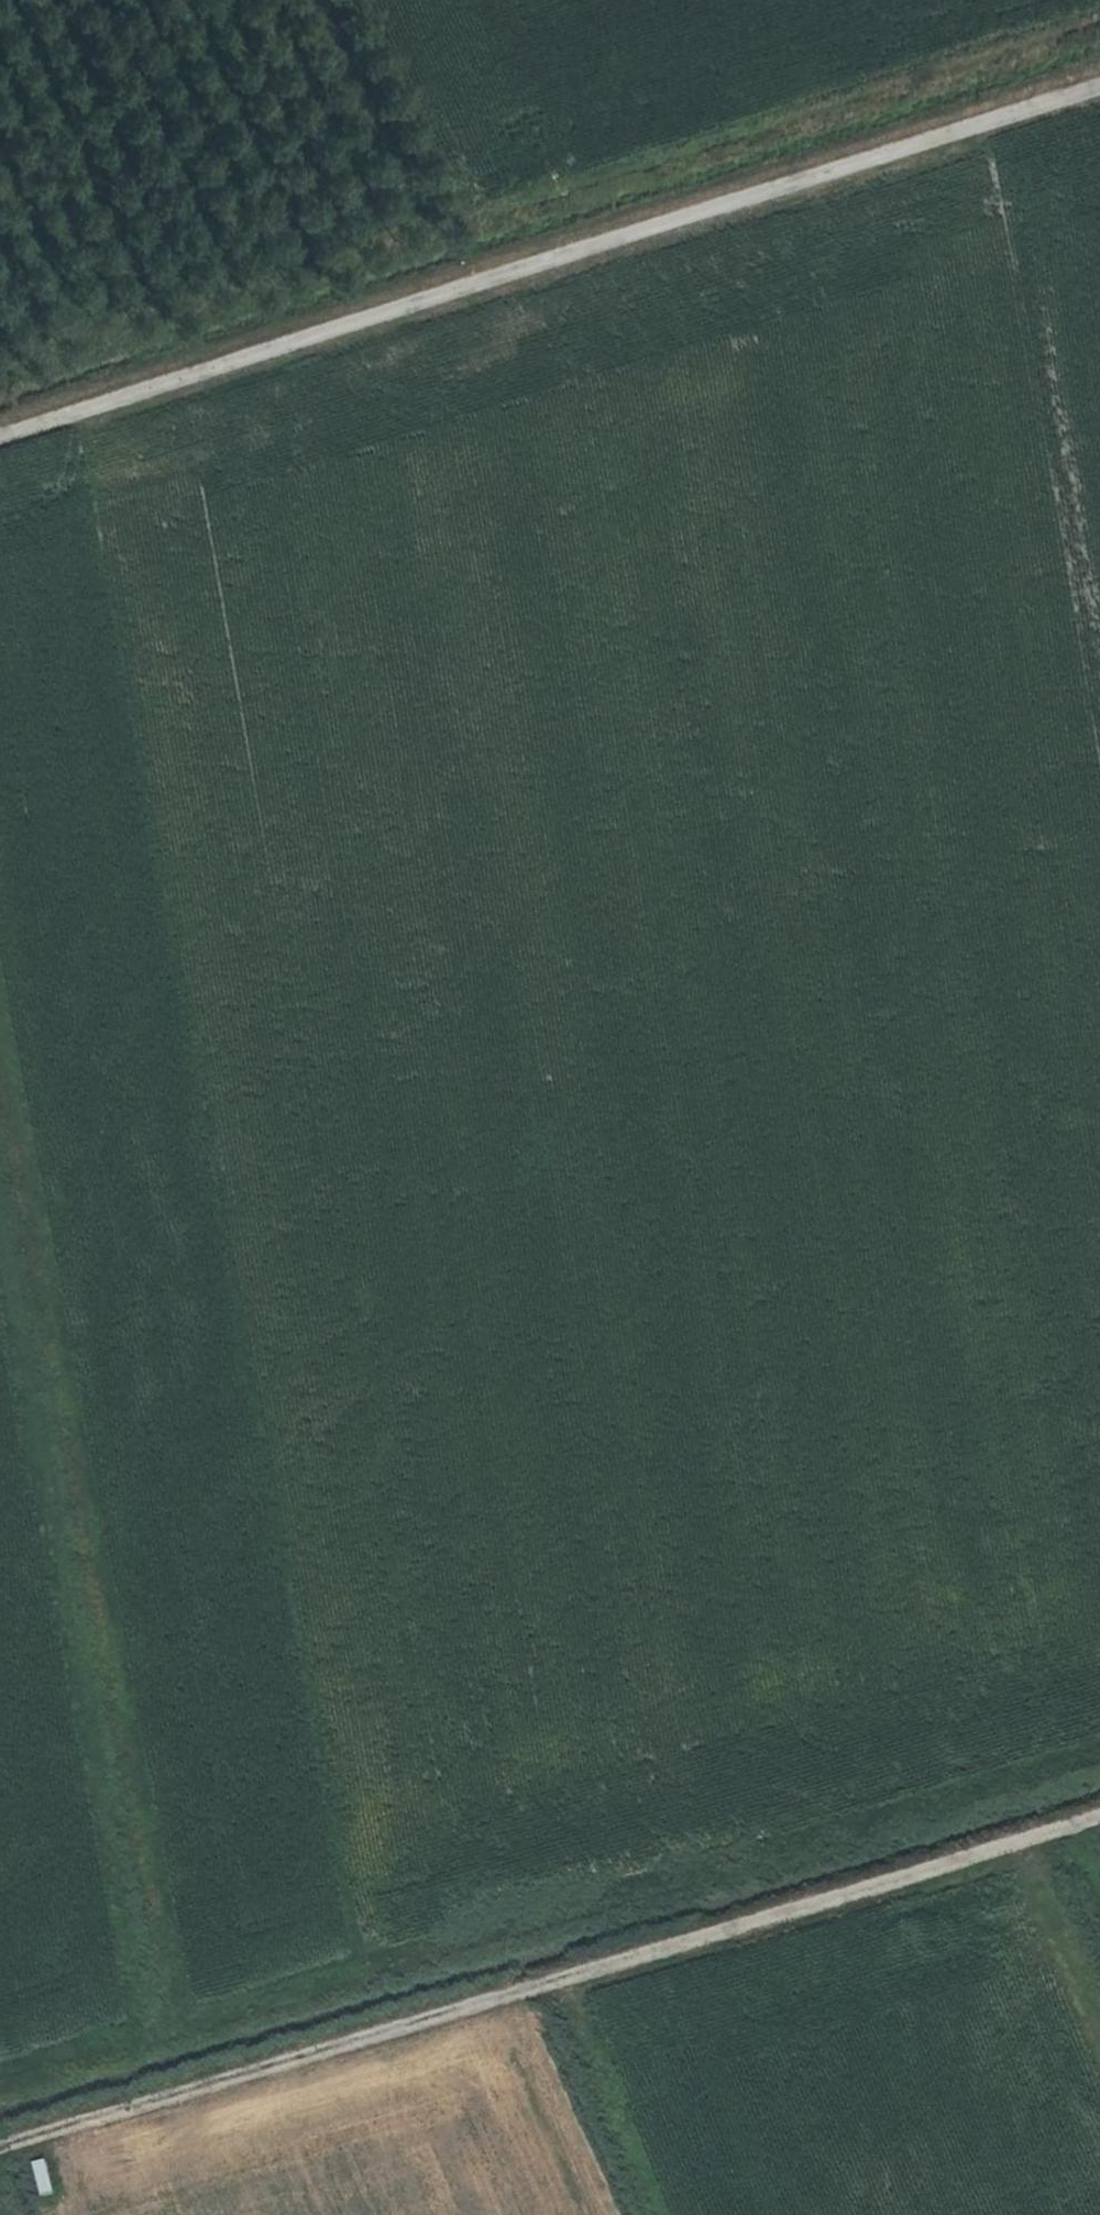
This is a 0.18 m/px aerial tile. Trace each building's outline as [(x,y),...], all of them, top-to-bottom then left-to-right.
[(37,2166),(45,2196),(57,2193),(49,2163),(37,2166)]
